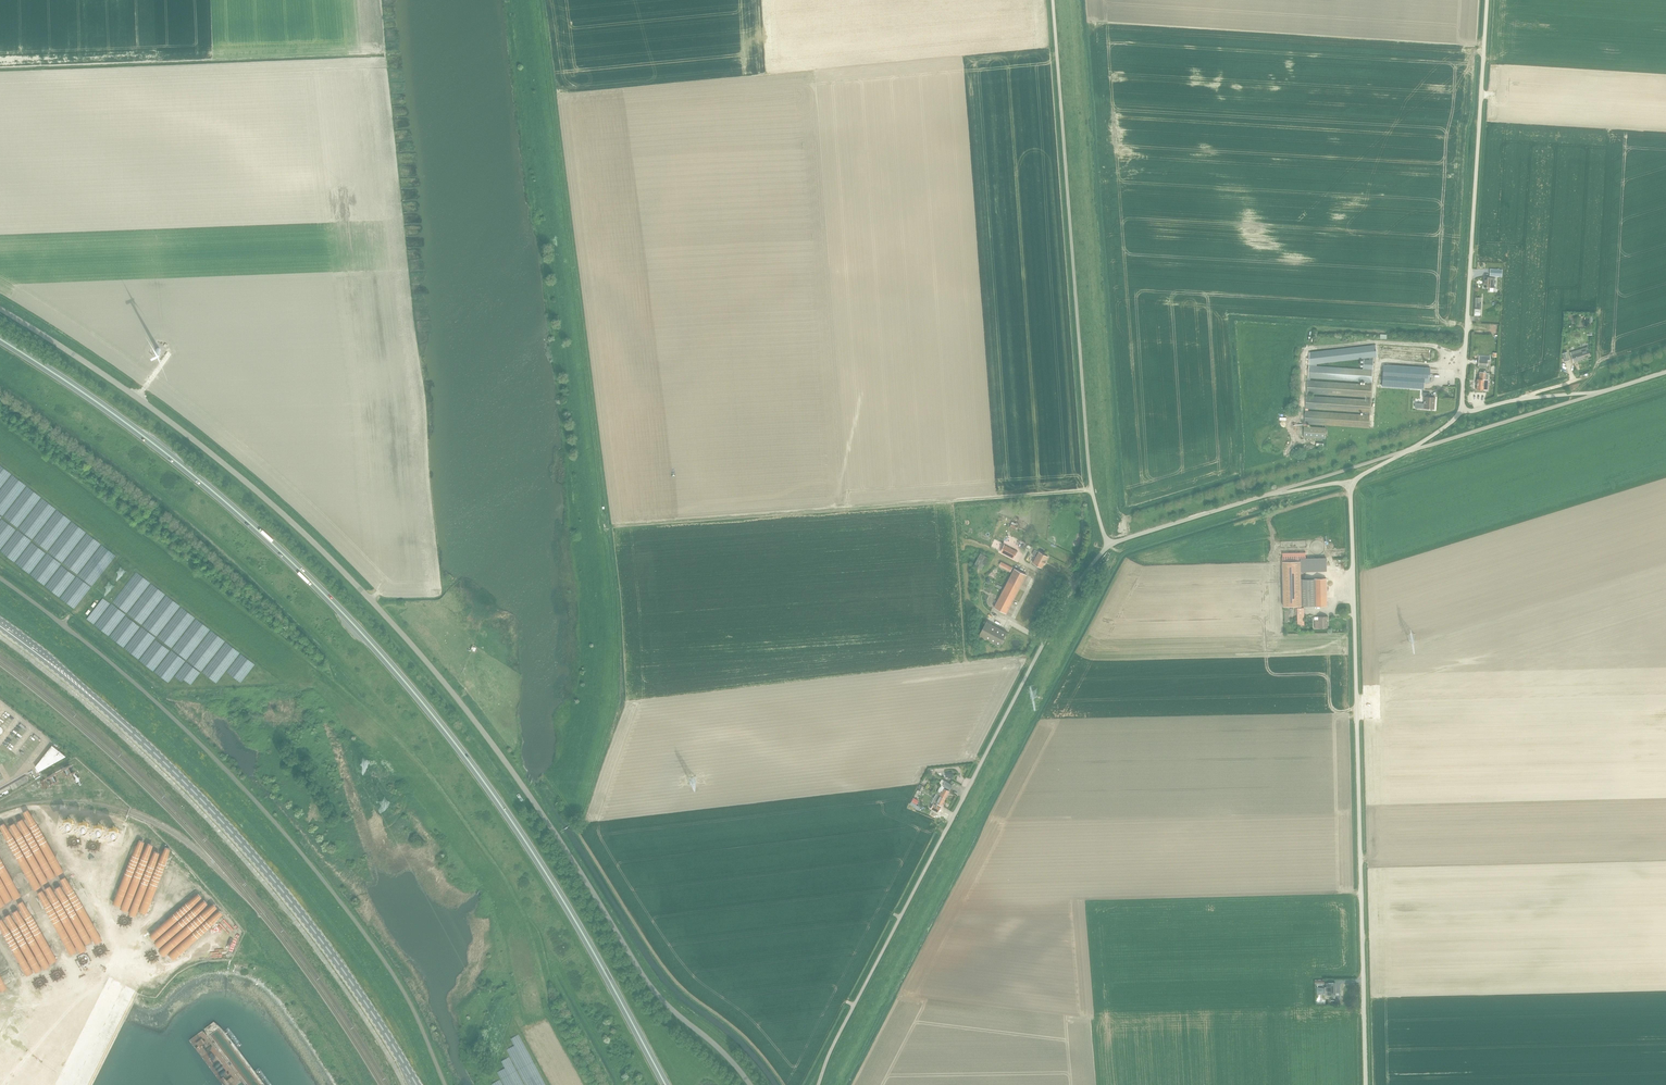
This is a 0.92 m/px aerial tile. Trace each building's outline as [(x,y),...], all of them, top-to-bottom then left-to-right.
[(1494,287),(1494,278),(1484,277),(1484,286),(1494,287)] [(1305,411),(1305,423),(1369,427),(1373,359),(1376,358),(1375,357),(1377,357),(1376,345),(1374,345),(1309,352),(1308,364),(1316,363),(1369,358),(1369,359),(1364,359),(1363,369),(1316,366),(1308,365),(1308,377),(1311,377),(1367,381),(1367,385),(1310,381),(1307,381),(1307,392),(1310,392),(1366,396),(1366,400),(1309,396),(1306,396),(1306,407),(1309,408),(1365,411),(1365,415),(1308,411),(1305,411)] [(1590,356),(1588,347),(1582,348),(1583,351),(1578,352),(1577,350),(1570,352),(1573,362),(1582,359),(1582,358),(1590,356)] [(1478,365),(1487,366),(1488,360),(1490,360),(1490,356),(1479,355),(1479,359),(1478,365)] [(1429,382),(1430,367),(1388,365),(1383,368),(1382,386),(1424,389),(1424,382),(1429,382)] [(1476,384),(1477,384),(1477,389),(1488,390),(1489,373),(1486,373),(1486,372),(1480,371),(1479,379),(1477,378),(1477,381),(1476,381),(1475,381),(1475,384),(1476,384)] [(1415,403),(1415,407),(1424,408),(1435,408),(1435,397),(1430,397),(1430,392),(1423,392),(1423,396),(1425,397),(1424,403),(1415,403)] [(1304,425),(1304,436),(1325,438),(1326,427),(1304,425)] [(1332,499),(1326,504),(1329,508),(1335,503),(1332,499)] [(1004,545),(1000,552),(1013,558),(1017,551),(1004,545)] [(1036,556),(1032,562),(1042,567),(1048,556),(1038,551),(1038,552),(1034,550),(1032,554),(1036,556)] [(981,569),(987,558),(980,554),(974,565),(981,569)] [(1301,561),(1301,565),(1301,570),(1320,570),(1320,560),(1301,561)] [(1009,571),(1011,567),(1001,562),(999,566),(1009,571)] [(1326,578),(1301,579),(1300,562),(1283,563),(1284,606),(1327,605),(1326,578)] [(1006,613),(1026,575),(1014,568),(994,607),(1006,613)] [(1316,623),(1315,623),(1315,627),(1327,627),(1327,616),(1318,616),(1319,620),(1316,620),(1316,623)] [(998,646),(1006,632),(986,621),(978,636),(998,646)] [(35,766),(38,772),(66,756),(52,745),(35,766)] [(26,776),(10,785),(12,790),(29,781),(26,776)] [(953,784),(946,781),(943,786),(945,787),(942,792),(941,791),(939,795),(945,798),(949,791),(949,789),(950,789),(953,784)] [(0,790),(0,794),(11,788),(9,785),(0,790)] [(942,805),(945,798),(939,795),(936,793),(932,802),(934,803),(932,808),(938,811),(941,807),(940,806),(941,805),(942,805)] [(1327,987),(1324,987),(1324,993),(1327,993),(1335,993),(1335,982),(1327,983),(1327,987)] [(19,1013),(21,1008),(12,1003),(10,1009),(19,1013)] [(6,1015),(4,1021),(12,1024),(15,1018),(6,1015)]
